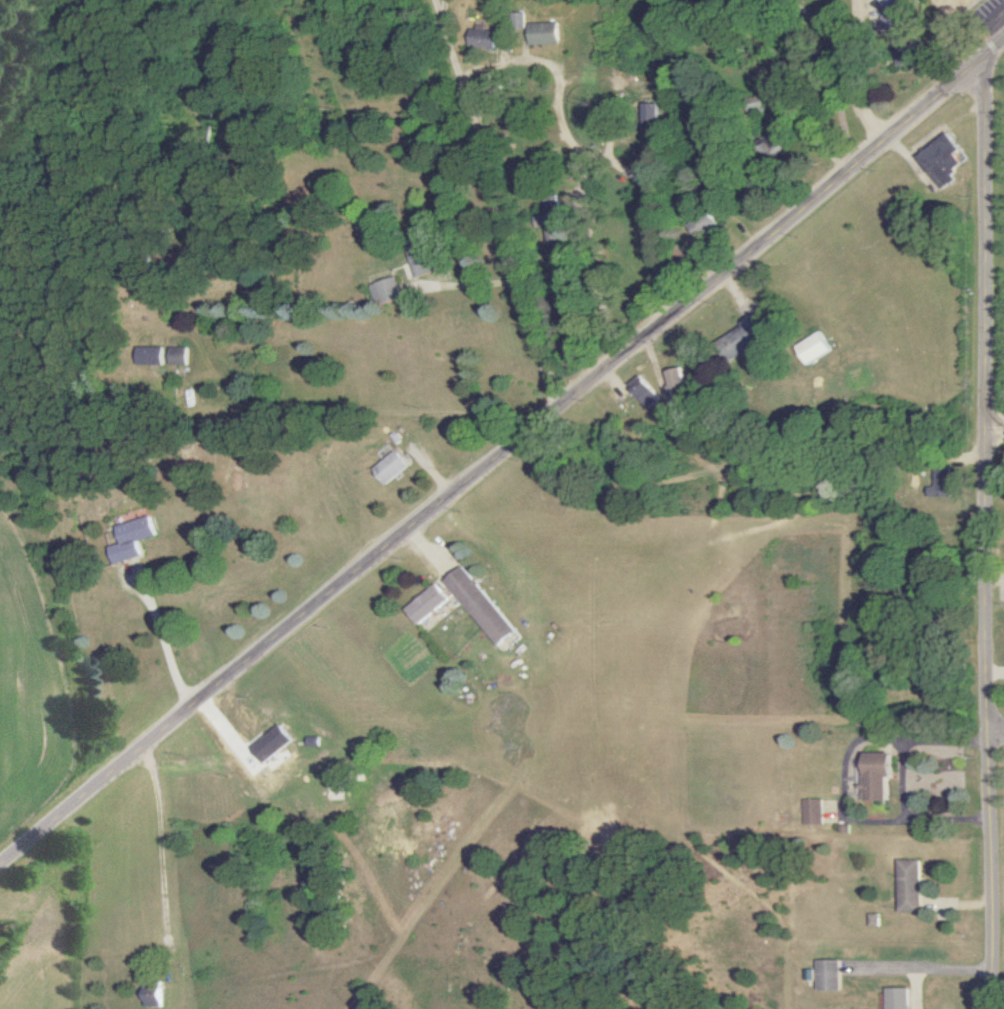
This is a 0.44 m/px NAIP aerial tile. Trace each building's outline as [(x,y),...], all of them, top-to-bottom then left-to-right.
[(887,31),(894,29),(900,66),(919,62),(911,22),(907,23),(903,0),(882,0),(887,31)] [(526,12),(514,13),(515,29),(527,28),(526,12)] [(474,22),(473,47),(496,48),(497,23),(474,22)] [(531,45),(560,44),(560,22),(530,23),(531,45)] [(659,103),(643,103),(644,125),(659,124),(659,103)] [(919,156),(944,189),(959,178),(953,171),(963,164),(956,155),(963,150),(950,133),(919,156)] [(697,239),(716,224),(706,210),(686,225),(697,239)] [(415,277),(433,273),(429,249),(410,253),(415,277)] [(374,304),(401,300),(398,278),(370,283),(374,304)] [(719,347),(742,363),(766,330),(759,325),(756,330),(739,318),(719,347)] [(807,365),(831,349),(820,332),(796,347),(807,365)] [(137,364),(162,365),(163,347),(137,347),(137,364)] [(187,348),(170,347),(169,365),(186,365),(187,348)] [(674,406),(690,404),(685,368),(669,370),(674,406)] [(630,385),(647,405),(659,395),(642,375),(630,385)] [(411,466),(397,450),(375,470),(388,485),(411,466)] [(118,525),(122,544),(110,547),(115,564),(143,557),(139,541),(157,536),(152,516),(118,525)] [(445,581),(499,646),(517,631),(464,566),(445,581)] [(419,624),(450,600),(438,584),(406,608),(419,624)] [(253,746),(264,762),(294,742),(283,726),(253,746)] [(887,776),(892,776),(892,754),(865,753),(864,784),(859,784),(859,799),(886,799),(887,776)] [(804,824),(823,824),(822,800),(803,800),(804,824)] [(894,912),(916,913),(917,861),(895,860),(894,912)] [(813,991),(836,990),(836,960),(813,961),(813,991)] [(147,1007),(163,1006),(162,985),(146,985),(147,1007)] [(881,989),(881,1008),(904,1008),(903,989),(881,989)]
